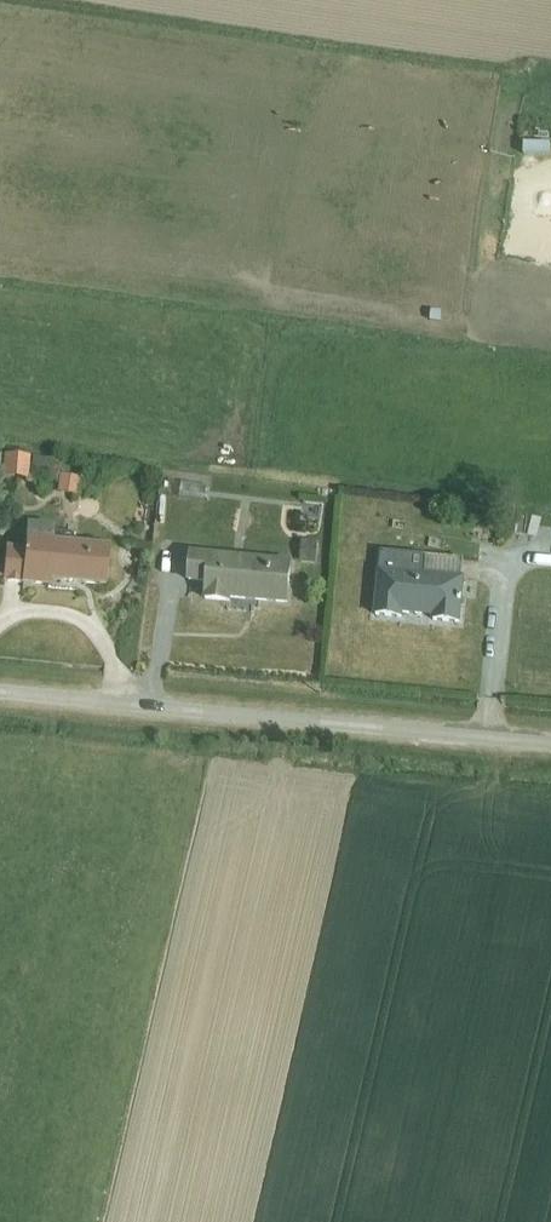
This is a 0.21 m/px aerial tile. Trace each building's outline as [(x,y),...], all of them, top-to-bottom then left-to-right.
[(29,480),(30,457),(0,455),(0,478),(29,480)] [(60,476),(57,492),(77,496),(80,479),(60,476)] [(182,482),(181,488),(180,497),(208,500),(211,486),(182,482)] [(8,547),(4,581),(48,585),(49,580),(105,586),(109,546),(54,541),(55,526),(27,524),(25,548),(8,547)] [(301,539),(300,562),(316,563),(317,540),(301,539)] [(382,551),(376,615),(402,617),(402,612),(434,616),(434,620),(460,622),(464,558),(382,551)] [(192,552),(189,580),(208,581),(206,599),(229,601),(230,597),(287,603),(291,561),(192,552)]
